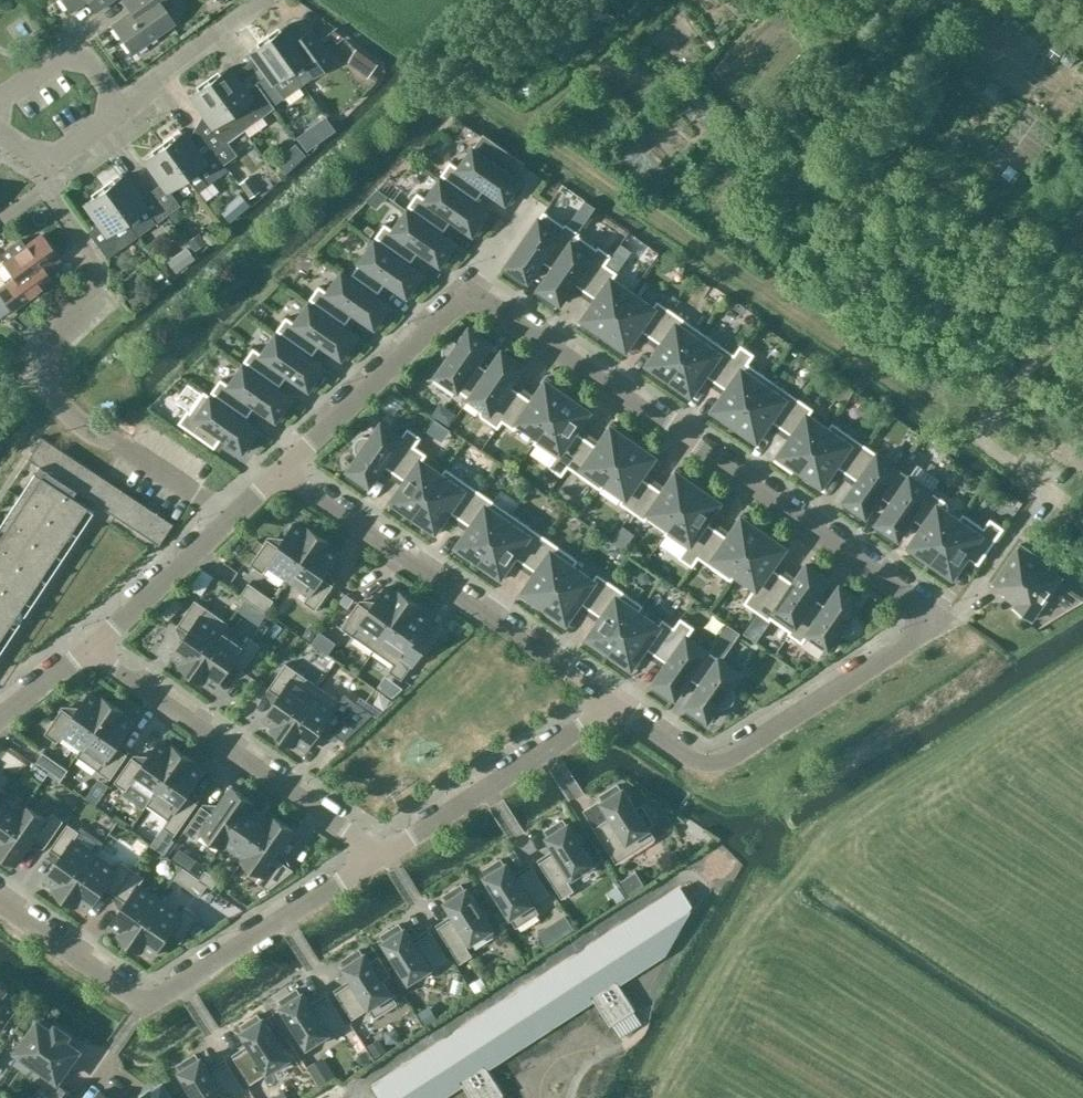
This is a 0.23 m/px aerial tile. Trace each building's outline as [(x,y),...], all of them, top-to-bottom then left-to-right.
[(70,10),(83,0),(62,0),(70,10)] [(95,13),(108,4),(106,2),(109,0),(86,0),(95,13)] [(129,10),(111,23),(132,52),(173,22),(161,5),(168,0),(122,0),(129,10)] [(316,39),(309,29),(298,37),(287,23),(268,37),(290,69),(301,83),(332,60),(316,39)] [(266,75),(256,82),(272,104),(283,95),(273,82),(290,69),(268,37),(248,51),(266,75)] [(356,48),(347,61),(355,66),(364,54),(356,48)] [(242,126),(272,104),(256,82),(245,90),(228,66),(209,80),(242,126)] [(223,140),(242,126),(209,80),(190,94),(206,117),(195,125),(210,146),(223,163),(234,155),(223,140)] [(305,129),(294,136),(304,150),(315,142),(305,129)] [(200,154),(182,131),(163,145),(187,178),(197,191),(207,184),(227,169),(223,163),(210,146),(200,154)] [(292,144),(272,161),(283,173),(302,155),(292,144)] [(169,191),(187,178),(163,145),(144,159),(162,182),(168,189),(169,191)] [(519,183),(521,180),(474,148),(460,167),(451,161),(442,174),(477,200),(486,188),(506,202),(508,199),(512,202),(523,186),(519,183)] [(178,204),(169,191),(168,189),(162,182),(140,198),(123,174),(103,188),(137,234),(178,204)] [(486,214),(488,212),(441,179),(427,199),(418,192),(409,205),(445,231),(453,219),(473,233),(475,230),(479,233),(491,217),(486,214)] [(1072,199),(1082,206),(1082,205),(1082,186),(1082,185),(1072,199)] [(84,202),(101,226),(91,233),(107,256),(137,234),(103,188),(84,202)] [(458,248),(453,245),(455,243),(408,210),(394,230),(385,223),(376,236),(412,262),(420,250),(440,264),(442,261),(447,264),(458,248)] [(510,267),(507,272),(523,282),(526,278),(528,280),(542,260),(548,264),(553,268),(579,232),(573,228),(566,223),(565,225),(545,211),(507,265),(510,267)] [(542,290),(539,294),(555,305),(558,301),(561,303),(575,283),(586,291),(587,292),(606,264),(612,255),(599,245),(597,248),(579,235),(580,233),(579,232),(553,268),(540,288),(542,290)] [(42,268),(57,257),(40,234),(3,261),(14,276),(0,287),(0,293),(11,309),(51,280),(42,268)] [(177,263),(200,248),(193,236),(169,251),(177,263)] [(375,241),(352,274),(379,293),(387,281),(408,295),(410,292),(414,295),(425,279),(421,276),(423,274),(375,241)] [(585,312),(579,320),(600,335),(602,331),(605,333),(633,293),(613,279),(618,272),(606,264),(587,292),(598,299),(587,313),(585,312)] [(388,307),(390,305),(343,272),(329,292),(320,285),(310,299),(346,324),(355,312),(375,326),(377,323),(381,326),(392,310),(388,307)] [(633,293),(605,333),(608,335),(605,338),(626,353),(632,344),(630,343),(640,329),(651,336),(670,309),(658,300),(653,307),(633,293)] [(355,338),(357,336),(310,303),(296,323),(287,316),(278,330),(313,355),(322,343),(342,357),(344,354),(348,357),(359,342),(355,338)] [(651,357),(645,366),(665,380),(668,376),(671,378),(703,331),(670,309),(651,336),(663,344),(653,358),(651,357)] [(447,360),(437,375),(464,394),(470,398),(489,370),(483,366),(478,362),(491,343),(489,341),(492,336),(476,325),(473,330),(470,328),(460,342),(459,342),(459,341),(458,341),(457,341),(456,341),(456,340),(455,340),(454,340),(453,340),(452,340),(451,341),(450,341),(449,341),(449,342),(448,342),(447,342),(447,343),(446,343),(446,344),(445,344),(445,345),(444,345),(444,346),(444,347),(443,347),(443,348),(443,349),(443,350),(443,351),(443,352),(443,353),(443,354),(443,355),(443,356),(444,356),(444,357),(445,358),(446,359),(446,360),(447,360)] [(703,331),(671,378),(673,380),(671,384),(691,398),(697,389),(696,388),(705,374),(717,382),(735,354),(703,331)] [(322,369),(324,367),(277,334),(263,354),(254,347),(245,361),(281,386),(289,374),(309,388),(311,385),(316,388),(327,373),(322,369)] [(716,403),(710,411),(731,426),(733,422),(736,424),(768,377),(749,363),(755,354),(741,345),(735,354),(717,382),(728,390),(718,404),(716,403)] [(489,370),(470,398),(482,406),(480,409),(481,416),(498,428),(503,421),(522,393),(510,385),(524,365),(521,363),(524,359),(508,348),(505,352),(503,350),(489,370)] [(256,405),(276,419),(278,416),(283,419),(294,404),(289,401),(291,398),(244,365),(230,385),(221,379),(212,392),(248,417),(256,405)] [(522,393),(503,421),(515,429),(520,422),(540,436),(568,396),(565,394),(567,391),(547,377),(541,385),(543,386),(533,401),(522,393)] [(768,377),(736,424),(739,426),(736,429),(756,444),(763,435),(761,434),(771,419),(782,427),(801,400),(768,377)] [(223,436),(244,450),(246,447),(250,450),(261,434),(257,431),(259,429),(205,391),(191,411),(188,409),(179,423),(215,448),(223,436)] [(540,436),(535,443),(556,458),(550,467),(563,476),(569,467),(568,466),(587,438),(576,430),(585,416),(587,418),(593,409),(573,395),(570,398),(568,396),(540,436)] [(782,448),(776,457),(796,471),(798,467),(801,469),(828,429),(809,415),(814,409),(801,400),(782,427),(793,435),(783,449),(782,448)] [(587,438),(568,466),(569,467),(602,490),(607,483),(605,482),(633,442),(630,440),(633,436),(612,422),(606,431),(608,432),(598,446),(587,438)] [(828,429),(801,469),(804,471),(801,475),(822,489),(828,480),(826,479),(836,465),(847,473),(866,445),(833,422),(828,429)] [(384,465),(395,473),(414,445),(415,446),(422,437),(408,427),(402,437),(382,423),(372,437),(370,436),(367,435),(365,435),(363,435),(361,436),(359,437),(357,439),(356,441),(355,442),(354,444),(354,446),(354,448),(354,449),(355,451),(356,452),(357,454),(359,455),(349,470),(352,472),(349,476),(364,487),(367,483),(370,485),(384,465)] [(174,523),(43,437),(29,458),(41,466),(37,472),(42,476),(0,540),(0,642),(90,506),(74,496),(78,490),(160,544),(174,523)] [(633,442),(605,482),(607,483),(626,496),(621,503),(633,511),(652,484),(641,476),(651,462),(653,463),(659,454),(638,440),(636,444),(633,442)] [(427,454),(415,446),(414,445),(395,473),(407,481),(396,495),(395,494),(388,503),(409,517),(411,513),(414,515),(442,475),(442,474),(422,461),(427,454)] [(848,502),(845,507),(860,518),(863,513),(866,515),(880,496),(899,468),(866,445),(847,473),(859,481),(845,500),(848,502)] [(442,474),(442,475),(414,515),(417,517),(414,521),(435,535),(441,526),(439,525),(449,511),(460,518),(480,491),(446,467),(442,474)] [(652,484),(633,511),(646,521),(651,514),(670,527),(698,487),(696,485),(698,482),(678,468),(672,476),(673,478),(664,492),(652,484)] [(880,525),(877,529),(893,540),(896,536),(899,538),(913,518),(932,490),(905,472),(899,468),(880,496),(886,499),(891,503),(877,523),(880,525)] [(667,535),(661,543),(680,556),(680,557),(693,567),(700,558),(698,557),(718,529),(706,521),(716,507),(718,509),(724,500),(704,486),(701,489),(698,487),(670,527),(665,534),(667,535)] [(912,539),(906,548),(927,562),(929,558),(932,560),(959,520),(948,512),(950,508),(949,502),(937,494),(932,490),(913,518),(918,522),(924,526),(914,540),(912,539)] [(477,558),(480,560),(512,514),(480,491),(460,518),(472,526),(462,540),(460,539),(454,548),(474,562),(477,558)] [(718,529),(698,557),(700,558),(732,580),(737,573),(736,573),(764,533),(761,531),(763,527),(743,513),(737,522),(739,523),(729,537),(718,529)] [(959,520),(932,560),(935,562),(932,566),(952,580),(959,571),(957,570),(967,556),(979,564),(1005,528),(991,518),(985,527),(964,513),(959,520)] [(545,536),(512,514),(480,560),(482,562),(480,566),(500,580),(506,571),(505,570),(515,556),(526,564),(545,536)] [(268,565),(288,579),(319,536),(308,527),(306,530),(296,523),(279,547),(268,539),(251,564),(263,572),(268,565)] [(764,533),(736,573),(737,573),(756,587),(745,603),(757,611),(783,575),(772,567),(782,553),(783,554),(789,545),(769,531),(767,535),(764,533)] [(319,536),(288,579),(309,594),(304,601),(316,609),(333,585),(322,577),(339,553),(329,546),(331,544),(319,536)] [(542,604),(545,606),(573,566),(574,567),(579,560),(545,536),(526,564),(537,572),(527,586),(525,585),(519,593),(540,608),(542,604)] [(1017,604),(1014,607),(1033,620),(1062,577),(1049,568),(1051,565),(1020,544),(992,584),(1005,592),(1004,595),(1017,604)] [(208,585),(221,566),(209,557),(196,576),(208,585)] [(783,575),(757,611),(770,620),(772,618),(790,631),(789,633),(790,634),(815,597),(829,578),(826,576),(829,571),(814,560),(811,565),(808,563),(794,582),(783,575)] [(580,602),(591,609),(610,582),(598,573),(593,580),(574,567),(573,566),(545,606),(548,608),(545,611),(566,626),(572,617),(570,616),(580,602)] [(249,582),(241,594),(266,611),(274,600),(249,582)] [(644,605),(610,582),(591,609),(602,617),(592,631),(591,630),(585,639),(605,653),(607,649),(610,651),(638,612),(639,612),(644,605)] [(815,597),(790,634),(796,638),(803,643),(821,656),(828,647),(829,648),(839,633),(840,634),(841,634),(842,635),(843,635),(844,635),(845,635),(846,635),(847,635),(848,635),(849,635),(850,635),(850,634),(851,634),(852,634),(852,633),(853,633),(853,632),(854,632),(854,631),(855,631),(855,630),(856,630),(856,629),(856,628),(856,627),(857,627),(857,626),(857,625),(857,624),(857,623),(857,622),(856,622),(856,621),(856,620),(855,619),(855,618),(854,618),(854,617),(853,616),(852,615),(862,600),(859,599),(862,594),(846,583),(843,588),(840,586),(827,605),(821,601),(815,597)] [(359,602),(341,627),(374,650),(410,599),(398,591),(396,594),(386,587),(370,610),(359,602)] [(174,598),(159,613),(167,620),(181,606),(174,598)] [(389,671),(401,680),(435,631),(424,624),(429,617),(419,610),(421,607),(410,599),(374,650),(394,664),(389,671)] [(181,666),(192,674),(223,630),(224,631),(229,623),(195,600),(178,625),(189,633),(173,656),(183,663),(181,666)] [(676,627),(675,627),(663,619),(658,626),(639,612),(638,612),(610,651),(613,653),(611,657),(631,671),(637,662),(635,661),(645,647),(656,655),(676,627)] [(657,684),(654,689),(670,700),(673,695),(675,697),(689,677),(708,650),(688,636),(695,627),(681,618),(675,627),(676,627),(656,655),(668,663),(654,682),(657,684)] [(249,637),(244,645),(224,631),(223,630),(192,674),(204,682),(206,679),(216,686),(232,663),(243,670),(261,645),(249,637)] [(689,707),(686,711),(702,722),(705,718),(708,720),(718,705),(718,706),(719,706),(720,706),(720,707),(721,707),(722,707),(723,707),(723,708),(724,708),(725,708),(726,708),(727,708),(727,707),(728,707),(729,707),(730,707),(730,706),(731,706),(732,705),(733,704),(734,703),(734,702),(735,702),(735,701),(735,700),(736,700),(736,699),(736,698),(736,697),(736,696),(736,695),(736,694),(735,694),(735,693),(735,692),(735,691),(734,691),(734,690),(733,690),(733,689),(732,688),(731,688),(731,687),(741,673),(721,659),(727,650),(715,641),(708,650),(689,677),(695,681),(700,685),(687,705),(689,707)] [(272,729),(283,737),(319,686),(286,663),(269,688),(280,696),(263,720),(273,727),(272,729)] [(396,683),(390,693),(395,697),(404,688),(396,683)] [(296,743),(306,750),(323,726),(334,734),(345,741),(375,714),(356,702),(345,694),(340,701),(319,686),(283,737),(295,745),(296,743)] [(58,742),(63,734),(82,748),(114,705),(102,697),(100,699),(90,692),(74,716),(63,708),(45,733),(58,742)] [(114,705),(82,748),(77,756),(111,779),(128,754),(117,746),(133,722),(123,715),(125,713),(114,705)] [(133,756),(115,781),(126,789),(122,794),(142,808),(146,803),(151,796),(152,797),(183,753),(172,745),(170,748),(160,740),(144,764),(133,756)] [(35,763),(48,772),(60,781),(68,769),(43,752),(35,763)] [(151,796),(146,803),(168,819),(163,826),(150,843),(164,852),(173,838),(172,838),(174,834),(197,802),(186,794),(203,771),(193,764),(195,761),(183,753),(152,797),(151,796)] [(42,781),(48,772),(35,763),(29,772),(42,781)] [(611,817),(594,827),(617,862),(656,838),(648,826),(653,822),(642,805),(637,808),(624,787),(621,789),(618,784),(601,795),(604,800),(601,801),(611,817)] [(231,787),(213,813),(202,805),(184,830),(196,838),(201,831),(222,846),(253,802),(231,787)] [(26,805),(24,804),(23,806),(5,794),(7,791),(5,790),(0,798),(0,842),(26,805)] [(254,803),(253,802),(222,846),(224,847),(226,845),(234,851),(243,857),(242,860),(243,861),(273,816),(272,815),(270,818),(253,806),(254,803)] [(0,842),(0,852),(17,864),(35,837),(46,845),(64,820),(52,812),(47,819),(26,805),(0,842)] [(295,831),(273,816),(243,861),(264,875),(259,883),(269,889),(293,869),(277,858),(295,831)] [(569,880),(595,863),(569,822),(566,824),(563,819),(546,829),(549,834),(546,836),(556,851),(540,862),(562,897),(575,890),(569,880)] [(53,889),(65,897),(96,853),(75,839),(80,832),(68,823),(51,848),(62,856),(45,880),(55,887),(53,889)] [(178,847),(172,856),(188,868),(194,859),(178,847)] [(88,910),(105,886),(116,894),(133,869),(122,861),(117,868),(96,853),(65,897),(76,905),(78,903),(88,910)] [(533,866),(517,877),(507,861),(504,863),(501,858),(484,869),(487,874),(484,876),(517,927),(539,912),(533,903),(550,892),(533,866)] [(183,867),(175,878),(200,896),(208,885),(200,879),(183,867)] [(145,877),(133,869),(116,894),(127,902),(110,925),(120,932),(118,935),(130,943),(160,899),(140,884),(145,877)] [(208,885),(213,888),(219,879),(206,870),(200,879),(208,885)] [(467,945),(494,928),(467,887),(464,889),(461,884),(444,895),(447,900),(444,901),(454,917),(438,927),(461,962),(473,955),(467,945)] [(375,1085),(383,1097),(440,1097),(463,1083),(472,1097),(497,1097),(504,1094),(487,1068),(594,999),(611,1024),(635,1009),(619,983),(665,953),(692,905),(681,888),(381,1081),(375,1085)] [(181,913),(160,899),(130,943),(141,951),(143,948),(153,955),(170,932),(181,940),(198,915),(186,906),(181,913)] [(554,936),(582,920),(575,908),(547,923),(554,936)] [(431,931),(415,942),(405,926),(402,928),(399,923),(382,934),(385,939),(382,941),(409,982),(448,957),(431,931)] [(375,1017),(398,1003),(365,952),(362,954),(359,949),(342,960),(346,964),(343,966),(352,982),(336,992),(353,1018),(369,1008),(375,1017)] [(20,1001),(6,991),(7,990),(5,988),(4,990),(0,987),(0,1030),(20,1001)] [(329,996),(313,1007),(303,991),(300,993),(297,988),(280,999),(284,1004),(281,1006),(307,1047),(346,1022),(329,996)] [(251,1083),(290,1058),(264,1017),(261,1019),(257,1014),(241,1024),(244,1029),(241,1031),(251,1047),(234,1057),(251,1083)] [(38,1022),(17,1051),(57,1079),(77,1051),(64,1041),(68,1035),(56,1027),(52,1032),(38,1022)] [(211,1072),(201,1056),(199,1058),(195,1053),(178,1064),(182,1069),(179,1071),(196,1097),(227,1097),(244,1087),(228,1061),(211,1072)] [(163,1083),(152,1090),(151,1089),(137,1097),(172,1097),(163,1083)] [(48,1097),(72,1097),(73,1096),(58,1085),(48,1097)]
